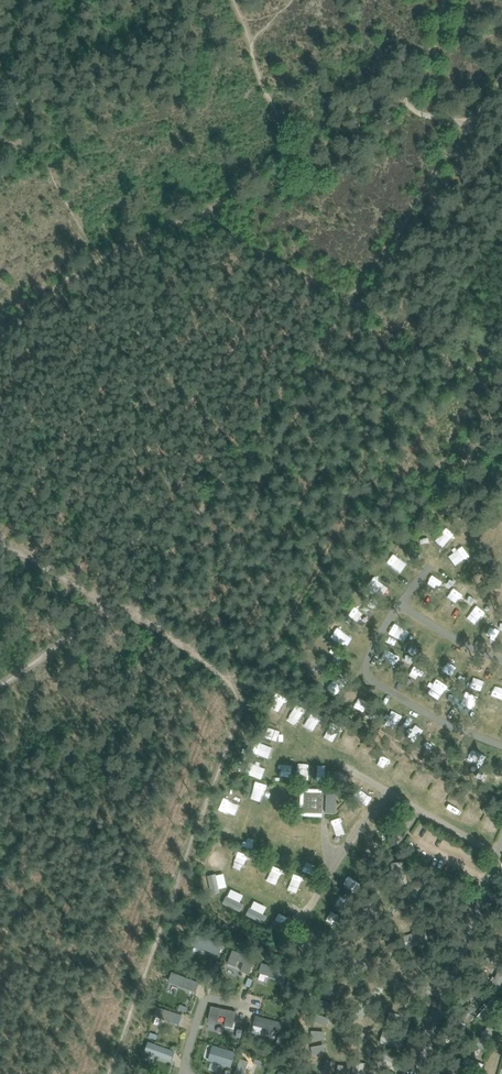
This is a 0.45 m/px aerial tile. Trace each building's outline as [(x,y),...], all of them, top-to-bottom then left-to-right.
[(276,741),(279,732),(264,725),(260,735),(276,741)] [(255,752),(265,756),(268,749),(257,745),(255,752)] [(383,752),(377,767),(386,771),(393,756),(383,752)] [(245,772),(263,779),(267,768),(249,761),(245,772)] [(292,775),(293,768),(282,767),(281,774),(292,775)] [(397,767),(392,778),(406,784),(411,773),(397,767)] [(298,768),(297,779),(311,780),(311,768),(298,768)] [(254,788),(253,801),(261,801),(262,788),(254,788)] [(276,792),(276,800),(289,801),(289,792),(276,792)] [(304,812),(322,813),(323,793),(304,792),(304,812)] [(336,813),(337,794),(327,793),(326,813),(336,813)] [(456,810),(461,801),(451,796),(446,805),(456,810)] [(468,807),(461,822),(473,828),(480,813),(468,807)] [(293,823),(292,833),(303,833),(303,823),(293,823)] [(214,851),(210,862),(225,867),(229,856),(214,851)] [(308,872),(310,862),(300,859),(297,870),(308,872)] [(226,873),(218,874),(219,888),(226,887),(226,873)] [(219,875),(211,875),(211,893),(219,893),(219,875)] [(240,901),(243,894),(231,889),(228,896),(240,901)] [(224,904),(238,910),(241,902),(227,896),(224,904)] [(247,915),(260,921),(266,906),(254,900),(247,915)] [(267,923),(269,916),(263,913),(260,920),(267,923)] [(289,925),(290,917),(278,915),(277,922),(289,925)] [(467,1011),(464,1015),(472,1022),(476,1017),(467,1011)] [(488,1048),(498,1031),(488,1024),(478,1041),(488,1048)]
